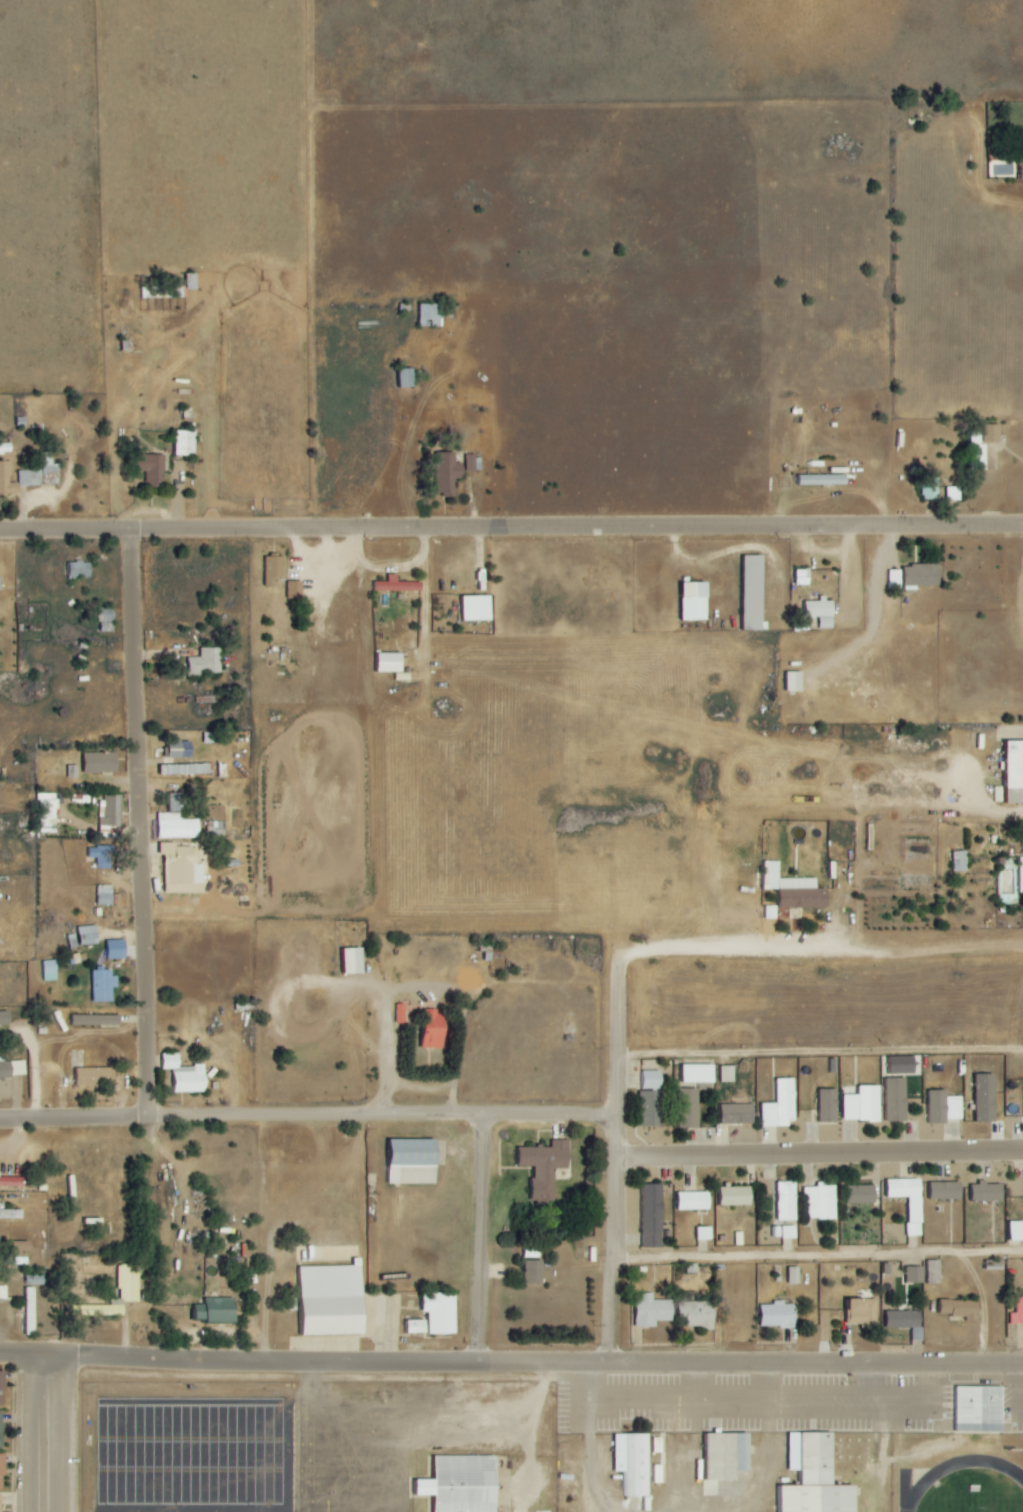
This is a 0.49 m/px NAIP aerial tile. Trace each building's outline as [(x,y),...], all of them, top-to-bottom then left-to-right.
[(1014,132),(1014,180),(1022,180),(1022,132),(1014,132)] [(443,304),(419,304),(418,326),(443,326),(443,304)] [(414,368),(396,369),(397,388),(415,387),(414,368)] [(988,443),(1001,442),(1001,424),(987,425),(988,443)] [(196,431),(177,430),(176,455),(196,455),(196,431)] [(967,432),(968,470),(987,470),(987,444),(982,444),(982,432),(967,432)] [(58,464),(53,465),(53,452),(41,452),(42,470),(18,471),(18,483),(12,483),(10,460),(0,461),(0,495),(20,494),(19,487),(59,485),(58,464)] [(438,452),(438,495),(456,495),(455,478),(465,478),(465,463),(456,463),(456,452),(438,452)] [(165,454),(146,455),(146,463),(139,463),(140,472),(146,471),(146,479),(165,478),(165,454)] [(467,455),(467,470),(481,470),(481,455),(467,455)] [(800,485),(837,485),(837,475),(800,476),(800,485)] [(939,478),(923,477),(922,498),(938,499),(939,478)] [(737,555),(737,629),(755,629),(755,555),(737,555)] [(263,556),(263,587),(274,587),(274,580),(282,580),(282,556),(263,556)] [(91,577),(91,562),(69,563),(69,578),(91,577)] [(941,565),(905,565),(906,590),(918,589),(918,586),(941,585),(941,565)] [(794,585),(810,585),(811,570),(794,569),(794,585)] [(398,582),(398,575),(388,574),(388,582),(375,582),(375,591),(422,591),(423,582),(398,582)] [(303,598),(303,581),(288,581),(288,599),(303,598)] [(700,620),(700,582),(675,582),(675,620),(700,620)] [(459,596),(459,622),(489,622),(489,596),(459,596)] [(820,629),(835,629),(834,599),(803,600),(803,618),(820,617),(820,629)] [(100,623),(114,622),(114,607),(99,608),(100,623)] [(200,648),(201,657),(187,658),(188,675),(221,673),(220,647),(200,648)] [(379,672),(403,673),(404,653),(379,653),(379,672)] [(797,672),(781,672),(781,690),(797,690),(797,672)] [(1022,802),(1022,740),(998,740),(998,802),(1022,802)] [(169,742),(168,758),(192,758),(193,743),(169,742)] [(85,773),(118,773),(118,753),(85,753),(85,773)] [(209,773),(208,764),(162,766),(162,775),(209,773)] [(58,832),(57,794),(38,794),(39,833),(58,832)] [(122,795),(101,795),(100,826),(122,826),(122,795)] [(199,839),(199,820),(182,819),(182,813),(158,813),(157,838),(199,839)] [(163,894),(204,893),(204,864),(198,864),(197,846),(176,847),(176,843),(162,843),(163,894)] [(113,846),(88,847),(88,858),(98,858),(98,870),(114,869),(113,846)] [(954,872),(968,871),(967,851),(953,851),(954,872)] [(781,908),(828,908),(828,889),(817,889),(817,878),(780,879),(780,861),(761,861),(761,890),(781,890),(781,908)] [(847,864),(830,864),(830,879),(847,878),(847,864)] [(97,886),(98,905),(113,904),(113,885),(97,886)] [(98,945),(98,926),(79,927),(80,945),(98,945)] [(107,959),(126,959),(127,941),(107,940),(107,959)] [(364,948),(339,949),(340,974),(365,973),(364,948)] [(58,981),(57,961),(42,961),(43,981),(58,981)] [(113,971),(92,971),(93,1002),(113,1002),(113,988),(118,988),(118,977),(113,977),(113,971)] [(0,1012),(0,1025),(11,1025),(10,1011),(0,1012)] [(121,1016),(74,1015),(74,1025),(121,1026),(121,1016)] [(446,1016),(426,1015),(425,1048),(445,1049),(446,1016)] [(175,1093),(207,1093),(207,1066),(180,1066),(180,1054),(163,1054),(163,1070),(175,1070),(175,1093)] [(5,1062),(5,1056),(0,1056),(0,1078),(27,1077),(26,1061),(5,1062)] [(891,1075),(917,1074),(917,1056),(891,1057),(891,1075)] [(714,1083),(713,1065),(680,1065),(681,1083),(714,1083)] [(718,1082),(735,1082),(735,1066),(718,1066),(718,1082)] [(78,1069),(78,1086),(115,1086),(115,1068),(78,1069)] [(662,1071),(640,1071),(640,1089),(662,1089),(662,1071)] [(996,1074),(976,1074),(977,1122),(997,1122),(996,1074)] [(906,1078),(886,1079),(887,1122),(907,1122),(906,1078)] [(797,1125),(796,1079),(775,1079),(775,1103),(761,1104),(762,1126),(797,1125)] [(844,1095),(845,1121),(881,1121),(881,1086),(858,1086),(858,1095),(844,1095)] [(679,1129),(698,1128),(697,1089),(678,1089),(679,1129)] [(821,1123),(838,1123),(838,1089),(820,1090),(821,1123)] [(641,1127),(660,1127),(660,1091),(640,1091),(641,1127)] [(962,1097),(947,1097),(947,1091),(929,1091),(930,1124),(948,1124),(948,1120),(962,1119),(962,1097)] [(755,1124),(755,1104),(721,1105),(721,1125),(755,1124)] [(438,1185),(440,1141),(388,1139),(388,1173),(387,1173),(386,1183),(438,1185)] [(556,1169),(570,1169),(570,1140),(552,1140),(552,1147),(520,1147),(520,1167),(534,1167),(534,1205),(556,1205),(556,1169)] [(881,1179),(881,1196),(914,1196),(914,1179),(881,1179)] [(796,1182),(775,1182),(776,1222),(797,1221),(796,1182)] [(837,1219),(837,1186),(827,1186),(827,1182),(818,1182),(818,1187),(808,1187),(808,1220),(837,1219)] [(922,1198),(955,1198),(955,1182),(922,1182),(922,1198)] [(998,1201),(998,1183),(965,1183),(965,1201),(998,1201)] [(645,1248),(664,1248),(663,1185),(644,1185),(645,1248)] [(849,1204),(877,1203),(877,1185),(849,1186),(849,1204)] [(713,1187),(713,1205),(746,1205),(746,1187),(713,1187)] [(672,1192),(672,1209),(704,1209),(704,1192),(672,1192)] [(24,1219),(23,1210),(0,1210),(0,1219),(24,1219)] [(1008,1222),(1008,1241),(1022,1241),(1022,1221),(1008,1222)] [(771,1226),(770,1238),(796,1239),(797,1227),(771,1226)] [(712,1228),(695,1227),(695,1240),(711,1240),(712,1228)] [(941,1261),(926,1260),(926,1284),(941,1284),(941,1261)] [(544,1261),(526,1261),(526,1285),(544,1285),(544,1261)] [(140,1265),(120,1265),(120,1300),(111,1300),(111,1306),(73,1306),(72,1316),(125,1316),(125,1303),(140,1303),(140,1265)] [(799,1267),(788,1267),(789,1285),(799,1284),(799,1267)] [(923,1267),(907,1267),(907,1283),(923,1283),(923,1267)] [(36,1288),(26,1288),(25,1336),(35,1336),(36,1288)] [(457,1293),(424,1294),(424,1313),(429,1313),(430,1336),(458,1335),(457,1293)] [(653,1300),(653,1294),(637,1293),(636,1328),(657,1328),(657,1321),(674,1322),(674,1301),(653,1300)] [(1018,1297),(1018,1313),(1010,1313),(1010,1324),(1022,1324),(1022,1297),(1018,1297)] [(236,1298),(204,1299),(205,1305),(193,1305),(194,1324),(237,1322),(236,1298)] [(877,1300),(846,1300),(846,1324),(860,1324),(860,1328),(878,1328),(877,1300)] [(937,1314),(948,1314),(949,1321),(979,1321),(979,1300),(937,1301),(937,1314)] [(796,1328),(796,1305),(785,1305),(785,1301),(775,1301),(775,1305),(762,1305),(761,1327),(796,1328)] [(682,1328),(716,1328),(716,1302),(682,1302),(682,1328)] [(922,1312),(887,1311),(887,1328),(912,1329),(912,1340),(921,1341),(922,1312)] [(428,1321),(405,1321),(405,1334),(428,1334),(428,1321)] [(1004,1432),(1004,1387),(954,1386),(954,1431),(1004,1432)] [(784,1471),(793,1471),(793,1486),(771,1486),(771,1511),(851,1511),(851,1485),(828,1485),(828,1432),(784,1432),(784,1471)] [(620,1496),(648,1496),(648,1434),(609,1433),(609,1471),(620,1471),(620,1496)] [(698,1433),(698,1480),(730,1480),(730,1471),(744,1471),(744,1433),(698,1433)] [(436,1457),(436,1479),(413,1480),(413,1496),(437,1495),(437,1511),(498,1511),(498,1456),(436,1457)] [(663,1465),(654,1465),(654,1483),(663,1483),(663,1465)]
